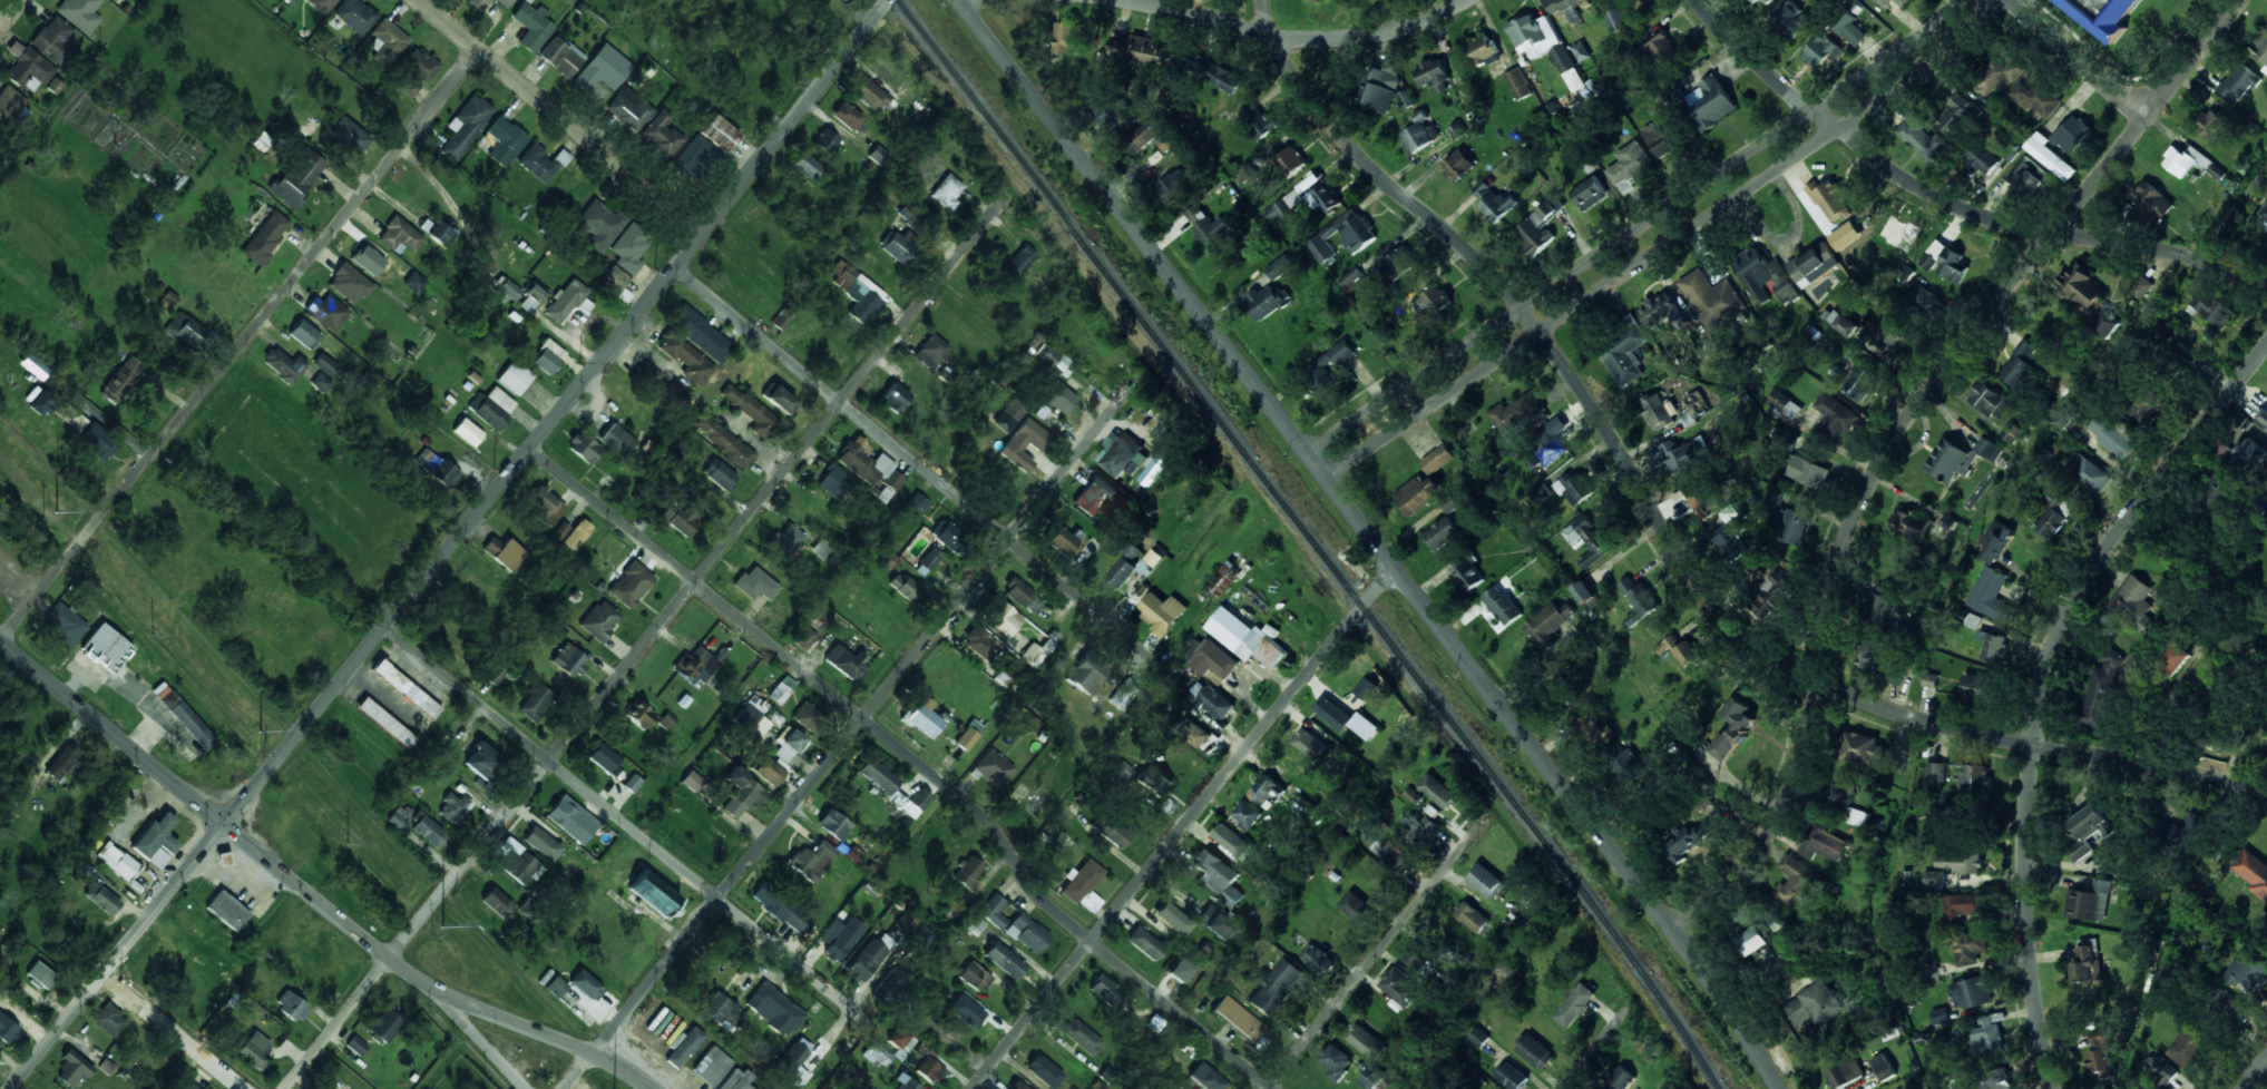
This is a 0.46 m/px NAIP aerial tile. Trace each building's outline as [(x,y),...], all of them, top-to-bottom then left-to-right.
[(93,13),(103,0),(65,0),(56,11),(87,36),(101,19),(93,13)] [(337,0),(305,0),(325,16),(337,0)] [(363,37),(378,16),(356,0),(345,0),(333,15),(363,37)] [(467,4),(482,13),(491,0),(469,0),(467,4)] [(507,9),(513,0),(494,0),(507,9)] [(1552,15),(1565,9),(1572,24),(1582,19),(1576,6),(1589,0),(1545,0),(1552,15)] [(1804,10),(1804,11),(1792,0),(1790,0),(1772,20),(1794,40),(1813,19),(1804,10)] [(1885,9),(1893,0),(1875,0),(1885,9)] [(2119,39),(2149,0),(2070,0),(2119,39)] [(534,55),(554,27),(544,19),(549,13),(539,6),(536,11),(523,2),(511,18),(527,30),(518,44),(534,55)] [(1627,29),(1620,8),(1605,13),(1612,34),(1627,29)] [(1834,30),(1858,47),(1868,35),(1853,24),(1857,19),(1847,11),(1834,30)] [(1585,87),(1548,15),(1535,21),(1531,13),(1506,26),(1521,53),(1527,50),(1533,60),(1551,51),(1573,93),(1585,87)] [(58,66),(72,49),(64,43),(74,30),(53,15),(30,45),(58,66)] [(410,42),(384,18),(370,33),(382,44),(370,57),(384,70),(410,42)] [(1056,21),(1055,54),(1083,55),(1085,22),(1056,21)] [(2249,48),(2266,65),(2266,28),(2249,48)] [(1157,41),(1114,31),(1109,53),(1165,66),(1169,48),(1156,45),(1157,41)] [(1801,54),(1822,73),(1842,51),(1822,32),(1801,54)] [(1677,52),(1665,33),(1648,44),(1660,63),(1677,52)] [(585,57),(554,34),(537,57),(569,80),(585,57)] [(1500,59),(1489,34),(1467,44),(1478,69),(1500,59)] [(1579,63),(1591,58),(1583,41),(1572,47),(1579,63)] [(1622,67),(1639,55),(1630,42),(1613,54),(1622,67)] [(612,92),(633,67),(604,43),(571,83),(586,96),(599,80),(612,92)] [(33,97),(54,69),(26,47),(5,75),(33,97)] [(410,76),(400,90),(411,99),(423,82),(426,85),(440,66),(418,49),(402,70),(410,76)] [(1243,78),(1195,52),(1186,68),(1234,94),(1243,78)] [(1414,68),(1422,87),(1434,82),(1439,95),(1452,89),(1439,58),(1414,68)] [(1991,101),(2023,66),(2014,58),(2006,67),(1996,58),(1972,84),(1991,101)] [(1387,113),(1404,65),(1388,59),(1384,70),(1370,65),(1357,102),(1387,113)] [(2220,94),(2240,104),(2249,85),(2258,88),(2264,76),(2236,63),(2220,94)] [(1532,94),(1520,67),(1505,74),(1518,101),(1532,94)] [(1704,131),(1738,111),(1717,75),(1683,96),(1704,131)] [(889,96),(861,76),(849,93),(877,113),(889,96)] [(2034,106),(2046,118),(2062,101),(2039,80),(2030,90),(2021,81),(2009,94),(2028,112),(2034,106)] [(2,129),(26,100),(6,85),(0,93),(0,128),(2,129)] [(655,110),(638,97),(637,98),(623,86),(605,108),(636,134),(655,110)] [(1112,136),(1129,121),(1104,90),(1086,105),(1112,136)] [(453,133),(439,152),(455,164),(494,110),(471,93),(447,128),(453,133)] [(1935,123),(1953,138),(1973,114),(1966,108),(1971,103),(1959,93),(1935,123)] [(831,116),(853,133),(864,119),(842,101),(831,116)] [(1280,125),(1272,115),(1266,119),(1253,103),(1239,114),(1260,141),(1280,125)] [(2212,141),(2227,122),(2209,108),(2194,127),(2212,141)] [(667,124),(673,117),(664,109),(639,134),(668,161),(686,142),(667,124)] [(1896,131),(1933,165),(1952,145),(1937,132),(1936,132),(1914,111),(1896,131)] [(1402,135),(1414,154),(1440,137),(1432,124),(1430,126),(1421,112),(1413,117),(1418,124),(1402,135)] [(2071,155),(2093,130),(2074,113),(2052,138),(2071,155)] [(741,135),(715,114),(700,133),(725,154),(741,135)] [(1169,129),(1158,114),(1124,138),(1134,153),(1169,129)] [(528,138),(498,116),(475,146),(505,169),(528,138)] [(329,135),(359,155),(371,137),(341,117),(329,135)] [(104,147),(119,124),(110,118),(94,141),(104,147)] [(1642,130),(1660,158),(1680,146),(1662,118),(1642,130)] [(832,156),(842,141),(824,129),(814,143),(832,156)] [(2068,182),(2078,170),(2046,145),(2050,140),(2038,130),(2024,148),(2068,182)] [(1179,142),(1171,131),(1157,142),(1165,153),(1179,142)] [(254,145),(260,150),(266,142),(269,144),(272,139),(262,133),(254,145)] [(718,150),(697,134),(673,165),(694,182),(718,150)] [(1616,154),(1620,161),(1606,170),(1624,197),(1638,187),(1632,178),(1654,164),(1637,139),(1616,154)] [(545,185),(561,164),(564,167),(572,157),(560,149),(552,159),(532,143),(517,163),(545,185)] [(1988,176),(2000,161),(1978,143),(1966,158),(1988,176)] [(1274,161),(1291,178),(1307,161),(1289,144),(1274,161)] [(880,168),(890,157),(876,145),(867,156),(880,168)] [(2174,146),(2162,163),(2183,179),(2197,161),(2222,179),(2226,173),(2191,146),(2185,154),(2174,146)] [(270,192),(292,209),(328,165),(306,147),(270,192)] [(1476,164),(1460,149),(1443,167),(1459,182),(1476,164)] [(823,167),(802,151),(791,166),(811,182),(823,167)] [(1235,174),(1244,186),(1259,174),(1250,162),(1235,174)] [(2037,200),(2050,184),(2025,164),(2012,180),(2037,200)] [(1169,207),(1195,187),(1181,168),(1154,187),(1169,207)] [(950,212),(957,203),(953,200),(964,186),(947,173),(929,196),(950,212)] [(1584,212),(1609,196),(1595,175),(1570,191),(1584,212)] [(1853,211),(1833,178),(1821,186),(1817,180),(1805,188),(1817,207),(1822,204),(1833,223),(1853,211)] [(1328,213),(1341,204),(1326,181),(1304,197),(1314,212),(1324,206),(1328,213)] [(1495,224),(1518,202),(1511,194),(1503,201),(1486,181),(1474,191),(1483,202),(1479,206),(1495,224)] [(2161,222),(2175,203),(2145,181),(2131,200),(2161,222)] [(1305,201),(1298,190),(1264,212),(1271,224),(1305,201)] [(630,219),(618,210),(614,215),(594,199),(575,223),(593,236),(586,245),(601,256),(630,219)] [(895,216),(921,234),(933,218),(907,199),(895,216)] [(1543,226),(1559,211),(1549,200),(1513,234),(1535,258),(1555,239),(1543,226)] [(1223,216),(1214,223),(1197,203),(1183,215),(1209,246),(1232,227),(1223,216)] [(290,224),(265,205),(245,232),(251,237),(240,253),(259,267),(290,224)] [(1354,254),(1378,237),(1356,207),(1306,243),(1322,265),(1338,254),(1327,239),(1338,231),(1354,254)] [(2261,215),(2256,221),(2266,229),(2266,219),(2261,215)] [(397,256),(404,247),(413,254),(425,238),(394,216),(376,240),(397,256)] [(425,219),(417,230),(446,249),(456,234),(434,219),(431,224),(425,219)] [(613,262),(631,277),(643,264),(638,259),(652,241),(631,224),(609,249),(618,257),(613,262)] [(900,238),(890,231),(877,247),(903,266),(919,245),(903,234),(900,238)] [(1840,264),(1825,240),(1787,265),(1802,289),(1840,264)] [(1934,240),(1920,265),(1933,273),(1935,271),(1960,285),(1973,262),(1934,240)] [(1013,283),(1039,259),(1026,244),(999,268),(1013,283)] [(1378,264),(1391,282),(1418,263),(1406,245),(1378,264)] [(355,266),(379,285),(395,265),(371,247),(355,266)] [(1800,296),(1778,259),(1768,265),(1757,247),(1740,256),(1742,259),(1735,264),(1759,307),(1771,300),(1763,286),(1772,281),(1786,305),(1800,296)] [(1265,269),(1274,281),(1294,265),(1285,253),(1265,269)] [(354,308),(373,287),(345,262),(326,283),(354,308)] [(843,290),(857,274),(845,264),(832,281),(843,290)] [(2089,311),(2106,291),(2076,264),(2060,282),(2068,289),(2066,291),(2089,311)] [(1677,282),(1708,331),(1747,307),(1729,278),(1713,288),(1700,267),(1677,282)] [(1366,281),(1357,268),(1339,279),(1348,292),(1366,281)] [(417,296),(427,283),(413,272),(403,284),(417,296)] [(887,297),(859,274),(843,293),(855,303),(847,313),(863,326),(887,297)] [(2132,290),(2143,298),(2154,284),(2143,275),(2132,290)] [(561,326),(588,289),(571,277),(545,314),(561,326)] [(519,291),(506,279),(493,295),(507,306),(519,291)] [(1907,298),(1936,324),(1951,308),(1921,282),(1907,298)] [(537,305),(545,293),(531,284),(523,295),(537,305)] [(1453,307),(1439,284),(1411,302),(1426,324),(1453,307)] [(1285,289),(1278,294),(1271,285),(1260,293),(1257,288),(1243,299),(1261,323),(1293,299),(1285,289)] [(2218,294),(2216,297),(2204,287),(2190,304),(2223,331),(2239,311),(2218,294)] [(159,302),(169,310),(178,298),(168,291),(159,302)] [(1650,328),(1679,315),(1668,292),(1652,299),(1651,297),(1638,303),(1650,328)] [(314,297),(304,309),(332,333),(349,312),(328,294),(321,302),(314,297)] [(667,324),(717,362),(732,343),(682,304),(667,324)] [(1860,325),(1833,309),(1825,321),(1852,337),(1860,325)] [(211,335),(179,311),(167,328),(199,352),(211,335)] [(2120,323),(2101,311),(2091,327),(2110,339),(2120,323)] [(1633,351),(1650,341),(1633,314),(1621,321),(1626,329),(1613,337),(1619,346),(1602,356),(1623,389),(1647,373),(1633,351)] [(1871,339),(1894,356),(1909,335),(1886,318),(1871,339)] [(288,335),(310,351),(321,335),(300,319),(288,335)] [(715,368),(667,329),(660,338),(663,340),(658,347),(683,368),(680,372),(699,387),(715,368)] [(949,346),(929,334),(913,359),(934,372),(949,346)] [(1339,382),(1326,367),(1334,360),(1340,367),(1356,353),(1343,338),(1304,373),(1324,395),(1339,382)] [(551,376),(566,352),(546,339),(530,363),(551,376)] [(1999,373),(2019,389),(2046,357),(2026,341),(1999,373)] [(261,360),(289,386),(308,366),(297,355),(291,362),(274,347),(261,360)] [(313,362),(329,378),(339,368),(322,353),(313,362)] [(113,404),(145,369),(132,356),(99,391),(113,404)] [(516,397),(534,376),(513,359),(496,380),(516,397)] [(1883,376),(1863,360),(1841,387),(1861,403),(1883,376)] [(695,395),(673,381),(671,383),(643,364),(633,378),(683,412),(695,395)] [(310,383),(323,395),(333,384),(319,372),(310,383)] [(1063,416),(1077,399),(1053,379),(1039,396),(1063,416)] [(1998,422),(2012,404),(1982,380),(1968,398),(1998,422)] [(754,423),(749,429),(763,441),(779,423),(730,381),(719,394),(754,423)] [(911,396),(893,382),(878,400),(896,415),(911,396)] [(800,406),(771,383),(761,396),(790,419),(800,406)] [(27,405),(41,419),(61,400),(47,386),(27,405)] [(479,393),(466,408),(496,432),(517,405),(494,386),(485,398),(479,393)] [(1767,403),(1796,419),(1804,406),(1775,389),(1767,403)] [(1506,407),(1503,403),(1487,413),(1501,435),(1544,407),(1533,390),(1506,407)] [(1709,412),(1701,390),(1682,398),(1686,409),(1679,412),(1685,427),(1697,422),(1695,417),(1709,412)] [(1638,402),(1654,433),(1674,423),(1658,391),(1638,402)] [(1814,407),(1830,417),(1823,429),(1843,440),(1859,414),(1823,392),(1814,407)] [(2139,394),(2137,408),(2154,410),(2153,416),(2165,417),(2167,397),(2139,394)] [(1028,409),(1013,397),(1002,411),(1016,423),(1028,409)] [(2067,430),(2078,414),(2067,406),(2056,423),(2067,430)] [(56,418),(80,431),(86,420),(62,407),(56,418)] [(2266,430),(2266,410),(2266,408),(2255,420),(2266,430)] [(2087,429),(2123,459),(2140,439),(2104,409),(2087,429)] [(745,469),(756,455),(702,413),(691,428),(745,469)] [(1546,467),(1571,450),(1559,433),(1568,428),(1560,416),(1533,435),(1539,444),(1523,455),(1532,469),(1543,462),(1546,467)] [(484,435),(463,418),(452,431),(473,448),(484,435)] [(1051,437),(1024,418),(998,454),(1026,474),(1034,463),(1020,452),(1026,444),(1040,453),(1051,437)] [(78,439),(103,463),(119,445),(94,422),(78,439)] [(598,440),(623,459),(636,441),(612,423),(598,440)] [(1773,443),(1793,452),(1801,436),(1781,426),(1773,443)] [(566,447),(589,466),(602,450),(579,431),(566,447)] [(1141,443),(1126,432),(1101,464),(1120,479),(1127,470),(1134,476),(1148,457),(1137,448),(1141,443)] [(835,460),(875,490),(880,484),(884,487),(879,493),(888,500),(904,479),(892,470),(896,465),(880,453),(873,462),(865,456),(872,448),(854,435),(835,460)] [(1974,450),(1995,463),(2004,449),(1983,436),(1974,450)] [(1940,437),(1925,470),(1952,483),(1957,472),(1968,476),(1978,454),(1940,437)] [(2249,476),(2266,455),(2266,451),(2250,437),(2230,460),(2249,476)] [(1659,446),(1672,473),(1711,455),(1706,444),(1701,446),(1698,439),(1679,447),(1675,439),(1659,446)] [(1455,460),(1446,444),(1420,459),(1428,475),(1455,460)] [(2067,470),(2102,494),(2113,477),(2079,453),(2067,470)] [(1787,476),(1823,489),(1830,468),(1795,455),(1787,476)] [(702,473),(725,492),(737,478),(714,458),(702,473)] [(447,491),(461,474),(443,459),(429,476),(447,491)] [(840,480),(845,473),(831,463),(815,486),(837,501),(847,485),(840,480)] [(1557,485),(1573,509),(1594,494),(1577,470),(1557,485)] [(1091,519),(1116,487),(1097,472),(1072,504),(1091,519)] [(2217,506),(2234,487),(2218,472),(2200,490),(2217,506)] [(1427,482),(1420,474),(1393,496),(1411,517),(1444,489),(1434,476),(1427,482)] [(1685,491),(1699,521),(1719,512),(1705,482),(1685,491)] [(2065,497),(2048,486),(2038,500),(2049,507),(2034,528),(2052,540),(2068,518),(2056,510),(2065,497)] [(566,504),(538,487),(529,502),(540,509),(535,518),(551,528),(566,504)] [(901,512),(915,522),(929,503),(915,493),(901,512)] [(1460,506),(1452,494),(1441,503),(1449,514),(1460,506)] [(697,524),(692,520),(699,510),(688,502),(681,511),(670,502),(658,518),(686,539),(697,524)] [(1802,546),(1810,515),(1785,508),(1777,539),(1802,546)] [(1930,520),(1897,509),(1891,531),(1924,541),(1930,520)] [(1605,526),(1597,532),(1586,515),(1562,530),(1575,550),(1585,543),(1591,553),(1580,560),(1586,570),(1619,548),(1605,526)] [(1423,533),(1434,551),(1461,534),(1450,516),(1423,533)] [(574,552),(592,527),(580,519),(562,544),(574,552)] [(1997,565),(2014,530),(1993,520),(1984,538),(1989,541),(1981,557),(1997,565)] [(931,540),(955,554),(966,535),(942,521),(931,540)] [(1710,535),(1728,564),(1749,550),(1731,521),(1710,535)] [(778,536),(775,533),(765,546),(785,562),(806,537),(789,523),(778,536)] [(1075,530),(1071,536),(1054,525),(1044,541),(1067,556),(1074,547),(1077,549),(1085,536),(1075,530)] [(482,548),(509,574),(527,555),(509,538),(502,545),(493,537),(482,548)] [(810,551),(822,561),(832,549),(820,538),(810,551)] [(942,556),(932,547),(918,564),(929,573),(942,556)] [(1137,570),(1148,578),(1164,557),(1153,548),(1137,570)] [(1139,567),(1125,556),(1104,581),(1118,592),(1139,567)] [(1471,593),(1485,577),(1464,558),(1450,574),(1471,593)] [(1222,597),(1244,571),(1230,559),(1208,586),(1222,597)] [(608,594),(632,610),(654,576),(630,560),(608,594)] [(2008,624),(2016,607),(1998,598),(2009,576),(1986,565),(1967,605),(2008,624)] [(732,585),(752,601),(758,593),(768,601),(779,587),(754,566),(746,576),(742,572),(732,585)] [(925,594),(897,571),(887,584),(914,606),(925,594)] [(1763,588),(1766,591),(1750,614),(1767,625),(1795,585),(1775,571),(1763,588)] [(2153,606),(2145,600),(2153,589),(2133,573),(2107,606),(2142,635),(2154,621),(2146,614),(2153,606)] [(1619,584),(1637,611),(1625,619),(1631,628),(1660,608),(1644,582),(1636,587),(1630,577),(1619,584)] [(1033,617),(1045,601),(1014,578),(1002,593),(1033,617)] [(1601,603),(1584,580),(1572,588),(1588,611),(1601,603)] [(1505,628),(1521,616),(1498,583),(1482,594),(1505,628)] [(1867,613),(1893,621),(1899,605),(1890,602),(1894,590),(1876,584),(1867,613)] [(1174,595),(1168,603),(1153,591),(1138,610),(1154,623),(1151,627),(1164,638),(1189,608),(1174,595)] [(621,614),(598,599),(579,628),(602,643),(621,614)] [(1007,638),(1022,618),(999,601),(984,621),(1007,638)] [(1541,645),(1576,614),(1567,603),(1560,610),(1553,601),(1525,626),(1541,645)] [(88,625),(58,602),(41,624),(71,647),(88,625)] [(1206,627),(1250,661),(1255,655),(1275,670),(1289,652),(1270,638),(1276,630),(1272,626),(1267,632),(1259,625),(1255,630),(1223,605),(1206,627)] [(111,675),(133,648),(101,622),(79,649),(111,675)] [(805,651),(818,630),(807,622),(793,643),(805,651)] [(961,643),(987,664),(999,648),(974,628),(961,643)] [(2010,638),(1980,630),(1978,638),(1987,641),(1982,659),(2002,664),(2010,638)] [(1662,655),(1671,648),(1687,668),(1701,656),(1688,640),(1681,645),(1673,634),(1656,647),(1662,655)] [(1209,676),(1214,669),(1229,680),(1243,662),(1211,638),(1192,664),(1209,676)] [(1885,651),(1885,641),(1861,640),(1860,668),(1876,668),(1877,651),(1885,651)] [(2176,679),(2193,652),(2173,640),(2157,667),(2176,679)] [(589,659),(564,643),(551,664),(576,680),(589,659)] [(1030,667),(1042,653),(1032,643),(1019,657),(1030,667)] [(823,660),(851,681),(868,659),(858,651),(853,657),(836,644),(823,660)] [(721,647),(713,658),(698,646),(689,657),(683,653),(671,669),(699,691),(728,653),(721,647)] [(1087,695),(1109,666),(1087,650),(1066,680),(1087,695)] [(2125,671),(2138,677),(2147,656),(2134,650),(2125,671)] [(2117,652),(2105,651),(2104,668),(2090,667),(2084,726),(2110,728),(2117,652)] [(371,670),(433,720),(442,709),(380,659),(371,670)] [(1886,682),(1904,686),(1909,667),(1891,662),(1886,682)] [(486,679),(495,687),(504,676),(495,668),(486,679)] [(1923,685),(1937,688),(1940,675),(1927,672),(1923,685)] [(1994,701),(1997,677),(1964,674),(1962,697),(1994,701)] [(779,706),(797,685),(785,675),(767,696),(779,706)] [(1367,701),(1379,686),(1366,676),(1354,692),(1367,701)] [(1108,702),(1121,712),(1140,688),(1126,678),(1108,702)] [(1204,704),(1225,719),(1236,705),(1202,680),(1186,702),(1199,711),(1204,704)] [(517,712),(536,723),(553,693),(535,682),(517,712)] [(205,753),(219,741),(169,685),(155,697),(205,753)] [(944,724),(928,710),(933,705),(921,695),(901,718),(928,742),(944,724)] [(1314,710),(1344,732),(1349,726),(1369,741),(1380,727),(1359,711),(1354,717),(1325,696),(1314,710)] [(1752,707),(1736,696),(1723,714),(1733,721),(1712,753),(1726,762),(1756,719),(1748,714),(1752,707)] [(416,740),(365,697),(356,707),(408,750),(416,740)] [(655,715),(636,700),(623,714),(642,730),(655,715)] [(791,720),(814,734),(825,716),(801,702),(791,720)] [(1570,722),(1587,749),(1608,737),(1591,709),(1570,722)] [(1198,751),(1211,736),(1193,719),(1179,734),(1198,751)] [(983,729),(972,720),(953,743),(964,752),(983,729)] [(1321,764),(1333,749),(1304,728),(1293,742),(1321,764)] [(806,739),(792,729),(773,754),(787,764),(806,739)] [(1883,745),(1878,745),(1878,735),(1844,733),(1842,761),(1882,763),(1883,745)] [(462,762),(484,782),(502,762),(480,742),(462,762)] [(623,759),(595,742),(585,759),(613,775),(623,759)] [(59,784),(80,756),(65,745),(45,773),(59,784)] [(972,768),(997,788),(1013,768),(989,748),(972,768)] [(1610,761),(1621,780),(1644,767),(1633,748),(1610,761)] [(752,772),(773,788),(785,772),(765,756),(752,772)] [(891,795),(900,777),(864,759),(855,777),(891,795)] [(1134,783),(1160,800),(1174,779),(1147,762),(1134,783)] [(1945,763),(1926,762),(1925,784),(1944,785),(1945,763)] [(1960,793),(1987,793),(1988,765),(1961,764),(1960,793)] [(750,815),(767,792),(734,767),(724,780),(736,789),(721,809),(735,820),(743,809),(750,815)] [(694,793),(703,782),(689,771),(680,783),(694,793)] [(632,794),(642,782),(632,774),(623,786),(632,794)] [(1458,794),(1427,774),(1418,788),(1448,809),(1458,794)] [(1267,809),(1274,800),(1278,803),(1286,792),(1265,775),(1249,795),(1267,809)] [(1839,798),(1841,793),(1850,798),(1856,788),(1838,778),(1829,793),(1839,798)] [(908,803),(919,812),(931,797),(920,788),(908,803)] [(438,813),(455,826),(470,805),(449,790),(442,801),(445,803),(438,813)] [(580,847),(599,825),(563,794),(545,815),(580,847)] [(1949,814),(1948,798),(1937,799),(1938,814),(1949,814)] [(1263,814),(1246,799),(1229,818),(1246,833),(1263,814)] [(2068,822),(2081,840),(2067,850),(2076,862),(2094,850),(2087,840),(2099,832),(2104,839),(2116,831),(2096,803),(2068,822)] [(398,830),(409,815),(398,806),(387,821),(398,830)] [(1865,829),(1870,814),(1849,806),(1844,821),(1865,829)] [(816,826),(841,842),(852,826),(826,810),(816,826)] [(179,844),(165,834),(176,820),(165,812),(156,823),(153,820),(130,848),(159,870),(179,844)] [(1422,849),(1438,827),(1416,812),(1400,835),(1422,849)] [(2186,826),(2162,822),(2160,838),(2198,845),(2202,816),(2188,814),(2186,826)] [(447,835),(423,815),(411,829),(435,849),(447,835)] [(1096,832),(1115,848),(1125,835),(1107,819),(1096,832)] [(1252,846),(1224,822),(1213,835),(1241,859),(1252,846)] [(1840,862),(1850,841),(1814,824),(1800,853),(1813,860),(1818,851),(1840,862)] [(562,845),(531,827),(522,843),(553,860),(562,845)] [(539,865),(508,837),(502,844),(510,851),(497,865),(521,886),(539,865)] [(812,854),(800,847),(788,867),(816,884),(836,850),(820,840),(812,854)] [(130,881),(141,865),(106,842),(95,858),(130,881)] [(1240,874),(1206,846),(1191,864),(1202,873),(1197,879),(1233,909),(1245,895),(1232,885),(1240,874)] [(2231,867),(2253,884),(2250,888),(2266,901),(2266,864),(2246,848),(2231,867)] [(1982,873),(1981,852),(1936,853),(1937,868),(1953,868),(1953,873),(1982,873)] [(1778,867),(1792,875),(1786,885),(1781,882),(1771,898),(1795,912),(1818,873),(1786,854),(1778,867)] [(984,867),(969,855),(952,877),(966,889),(984,867)] [(1076,873),(1072,870),(1057,893),(1078,907),(1103,870),(1086,858),(1076,873)] [(1495,899),(1507,882),(1480,864),(1468,881),(1495,899)] [(681,897),(643,868),(627,889),(664,919),(681,897)] [(1923,886),(1945,886),(1944,871),(1923,872),(1923,886)] [(2069,889),(2064,916),(2105,923),(2112,881),(2094,878),(2092,893),(2069,889)] [(121,903),(92,880),(81,894),(110,918),(121,903)] [(967,889),(974,894),(980,885),(973,880),(967,889)] [(750,897),(798,936),(811,920),(763,881),(750,897)] [(505,922),(517,909),(493,887),(480,900),(505,922)] [(236,933),(251,915),(220,890),(205,908),(236,933)] [(1372,907),(1352,890),(1339,906),(1359,922),(1372,907)] [(978,913),(1000,931),(1007,921),(998,913),(1006,903),(994,893),(978,913)] [(1944,895),(1944,917),(1980,916),(1979,894),(1944,895)] [(1454,913),(1479,934),(1490,921),(1464,900),(1454,913)] [(1153,915),(1182,938),(1193,924),(1165,901),(1153,915)] [(1226,944),(1239,926),(1208,905),(1196,923),(1226,944)] [(893,926),(904,935),(915,920),(903,912),(893,926)] [(1050,936),(1019,912),(1004,932),(1035,956),(1050,936)] [(865,927),(851,916),(843,926),(833,919),(818,938),(829,946),(823,954),(837,964),(865,927)] [(978,932),(985,924),(976,917),(970,925),(978,932)] [(908,938),(921,951),(934,937),(921,924),(908,938)] [(1767,944),(1756,925),(1733,938),(1744,957),(1767,944)] [(1153,962),(1164,948),(1136,926),(1125,940),(1153,962)] [(1977,953),(1988,952),(1985,930),(1953,935),(1957,967),(1979,964),(1977,953)] [(895,943),(883,934),(876,942),(872,939),(844,972),(859,986),(895,943)] [(1026,967),(994,941),(982,956),(1014,981),(1026,967)] [(1325,974),(1335,960),(1310,942),(1300,956),(1325,974)] [(1403,959),(1425,969),(1433,952),(1411,942),(1403,959)] [(2080,964),(2072,964),(2073,982),(2100,981),(2099,945),(2079,946),(2080,964)] [(2255,992),(2266,975),(2266,962),(2246,947),(2223,978),(2237,988),(2241,982),(2255,992)] [(1247,1004),(1269,1019),(1304,971),(1284,957),(1271,974),(1264,969),(1254,982),(1260,986),(1247,1004)] [(1181,985),(1193,969),(1178,958),(1166,973),(1181,985)] [(56,977),(35,961),(24,976),(45,992),(56,977)] [(957,978),(980,994),(992,978),(969,962),(957,978)] [(1394,997),(1389,1005),(1400,1012),(1419,982),(1393,965),(1379,987),(1394,997)] [(910,980),(895,967),(871,994),(886,1007),(910,980)] [(603,987),(579,968),(568,982),(592,1001),(603,987)] [(1086,992),(1113,1008),(1124,990),(1097,974),(1086,992)] [(569,986),(554,975),(544,989),(558,1000),(569,986)] [(1994,1000),(1987,975),(1950,985),(1958,1010),(1994,1000)] [(1794,1026),(1814,1015),(1819,1023),(1844,1009),(1827,979),(1782,1004),(1794,1026)] [(743,1004),(784,1040),(805,1016),(764,980),(743,1004)] [(1568,1029),(1597,995),(1582,982),(1552,1016),(1568,1029)] [(298,1024),(309,1008),(285,991),(273,1007),(298,1024)] [(973,1030),(985,1014),(959,993),(946,1009),(973,1030)] [(1210,1014),(1256,1044),(1268,1026),(1222,997),(1210,1014)] [(114,1040),(129,1021),(107,1003),(91,1021),(114,1040)] [(1931,1012),(1935,1026),(1950,1021),(1946,1007),(1931,1012)] [(403,1023),(385,1009),(367,1031),(385,1045),(403,1023)] [(20,1030),(0,1012),(0,1041),(5,1046),(20,1030)] [(2003,1051),(2000,1021),(2005,1020),(2004,1013),(1979,1016),(1980,1027),(1972,1028),(1975,1054),(2003,1051)] [(1104,1043),(1072,1017),(1060,1032),(1092,1058),(1104,1043)] [(1346,1040),(1378,1060),(1388,1044),(1356,1024),(1346,1040)] [(2186,1070),(2210,1040),(2191,1024),(2166,1054),(2186,1070)] [(703,1034),(691,1026),(665,1062),(677,1071),(703,1034)] [(887,1042),(895,1048),(892,1053),(901,1059),(915,1038),(897,1027),(887,1042)] [(1468,1038),(1482,1049),(1491,1037),(1476,1027),(1468,1038)] [(256,1070),(274,1046),(254,1031),(246,1042),(241,1038),(231,1051),(256,1070)] [(1543,1071),(1556,1055),(1530,1034),(1517,1050),(1543,1071)] [(368,1046),(353,1036),(345,1046),(360,1057),(368,1046)] [(797,1067),(812,1047),(797,1037),(774,1068),(800,1087),(808,1075),(797,1067)] [(861,1054),(880,1071),(892,1058),(874,1040),(861,1054)] [(1355,1062),(1333,1044),(1320,1060),(1332,1070),(1328,1076),(1338,1084),(1355,1062)] [(712,1045),(690,1072),(711,1088),(733,1062),(712,1045)] [(69,1048),(60,1058),(66,1064),(55,1075),(69,1088),(73,1088),(92,1069),(69,1048)] [(2090,1050),(2089,1077),(2107,1078),(2109,1050),(2090,1050)] [(931,1059),(935,1054),(931,1051),(915,1071),(933,1086),(945,1071),(931,1059)] [(1872,1059),(1881,1082),(1896,1076),(1887,1053),(1872,1059)] [(1049,1088),(1053,1088),(1064,1076),(1036,1054),(1024,1068),(1049,1088)] [(2177,1073),(2154,1055),(2145,1067),(2159,1078),(2151,1088),(2165,1088),(2177,1073)] [(1832,1088),(1836,1088),(1865,1077),(1857,1058),(1825,1071),(1832,1088)] [(1530,1079),(1507,1061),(1495,1076),(1512,1088),(1522,1088),(1530,1079)] [(1199,1062),(1188,1076),(1205,1088),(1221,1088),(1226,1083),(1199,1062)] [(1613,1088),(1627,1088),(1635,1075),(1618,1065),(1606,1085),(1613,1088)] [(751,1078),(735,1066),(717,1088),(750,1088),(746,1085),(751,1078)] [(1372,1088),(1377,1088),(1386,1078),(1372,1067),(1361,1081),(1372,1088)] [(1980,1088),(2011,1088),(2008,1069),(1978,1073),(1980,1088)] [(869,1080),(856,1072),(850,1083),(861,1088),(864,1088),(869,1080)] [(903,1075),(892,1088),(921,1088),(903,1075)] [(190,1080),(182,1088),(200,1088),(190,1080)] [(1017,1080),(1010,1088),(1027,1088),(1017,1080)]
